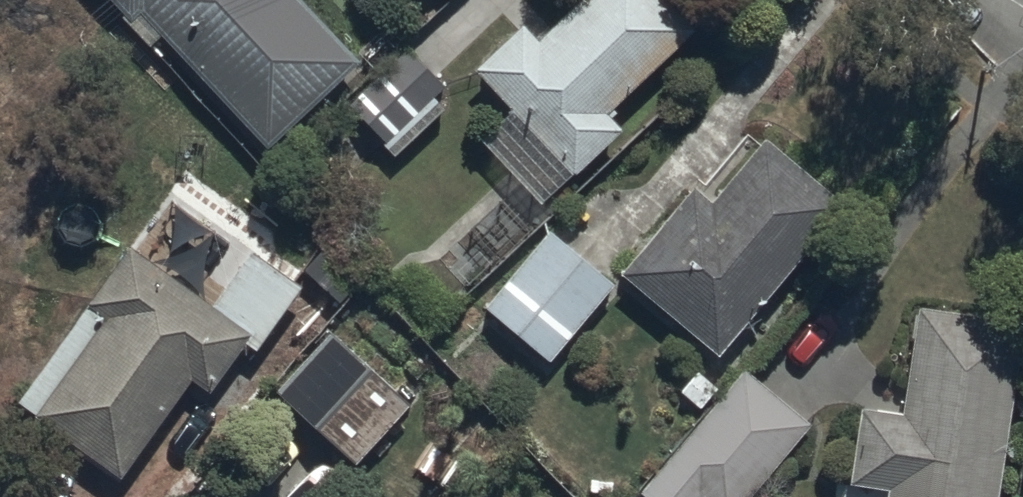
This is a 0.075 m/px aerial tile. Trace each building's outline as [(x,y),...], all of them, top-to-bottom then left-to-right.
[(265,147),(350,57),(302,0),(115,0),(265,147)] [(660,0),(548,0),(455,58),(541,192),(687,29),(660,0)] [(448,83),(409,44),(347,105),(398,156),(450,105),(438,93),(448,83)] [(830,193),(757,134),(608,268),(715,346),(830,193)] [(617,278),(550,223),(482,304),(549,360),(617,278)] [(255,243),(215,300),(129,240),(90,296),(111,311),(39,413),(126,473),(194,376),(215,390),(250,340),(261,347),(308,280),(255,243)] [(908,300),(848,415),(864,496),(998,496),(1022,369),(1022,301),(908,300)] [(411,399),(325,322),(273,380),(358,457),(411,399)] [(734,370),(636,485),(676,496),(732,496),(796,423),(734,370)]
